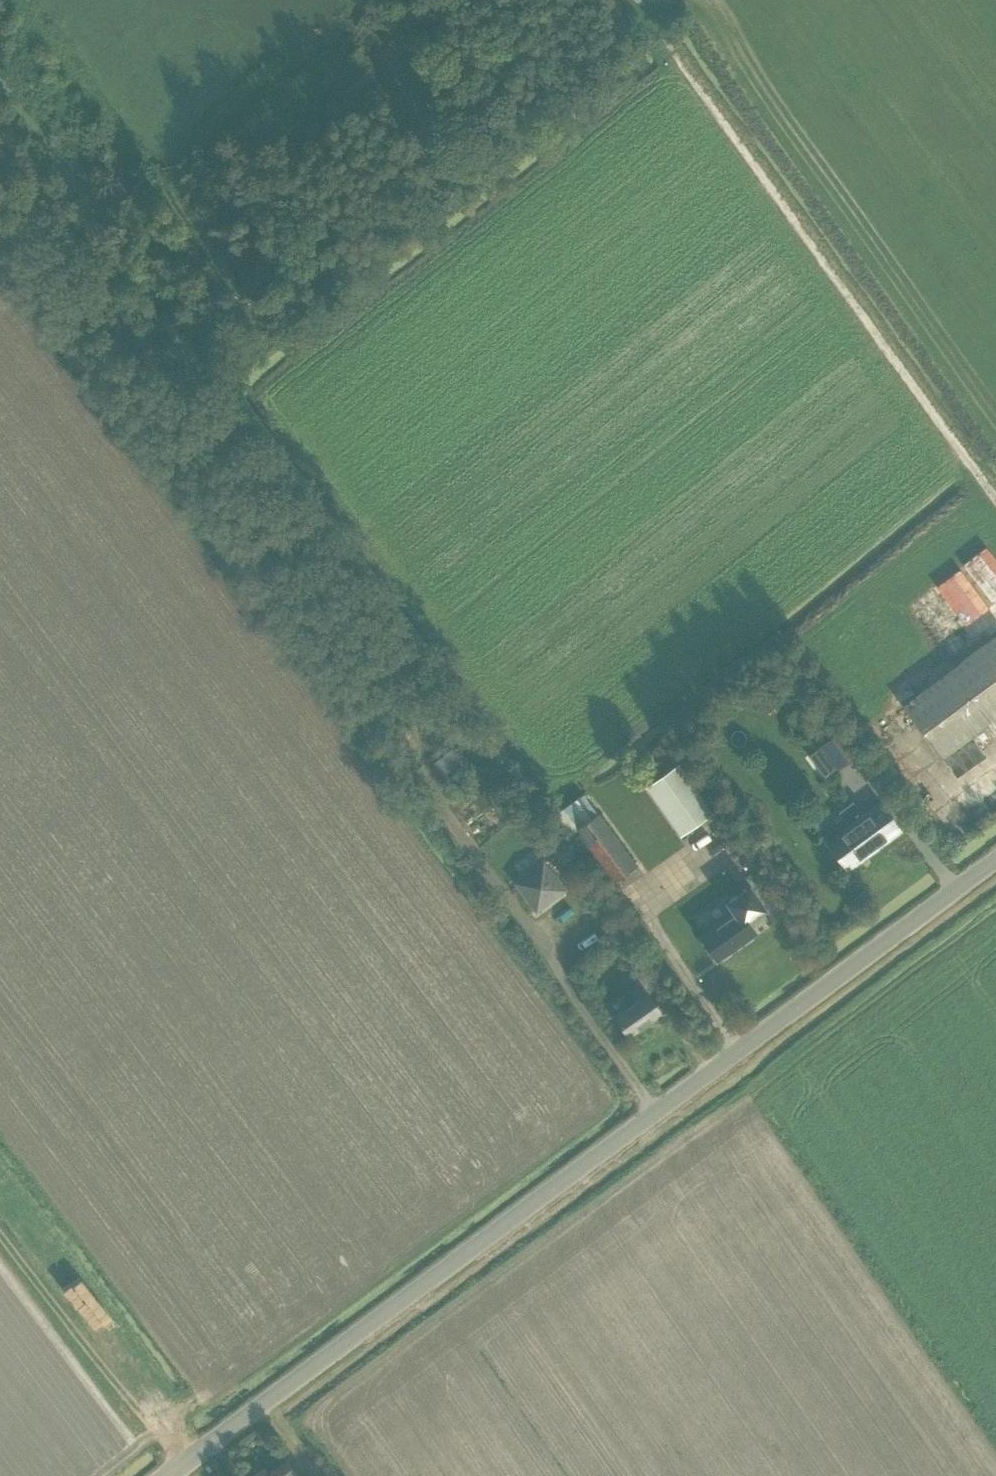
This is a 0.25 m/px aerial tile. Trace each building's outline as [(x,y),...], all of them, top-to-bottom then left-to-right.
[(903,704),(942,756),(989,722),(995,731),(995,634),(903,704)] [(845,728),(821,745),(838,769),(862,752),(845,728)] [(680,835),(715,811),(680,762),(646,785),(680,835)] [(567,837),(577,829),(613,881),(638,864),(601,810),(599,812),(584,793),(552,816),(567,837)] [(848,824),(827,840),(849,869),(901,830),(880,800),(863,812),(854,801),(840,812),(848,824)] [(544,853),(553,847),(543,834),(535,841),(544,853)] [(544,862),(517,882),(537,908),(563,889),(544,862)] [(735,912),(701,935),(718,959),(756,931),(749,920),(767,908),(750,884),(727,901),(735,912)] [(637,999),(616,1015),(631,1036),(662,1013),(648,993),(657,986),(643,967),(632,975),(639,984),(631,990),(637,999)] [(288,1460),(271,1473),(267,1466),(254,1475),(298,1475),(288,1460)]
